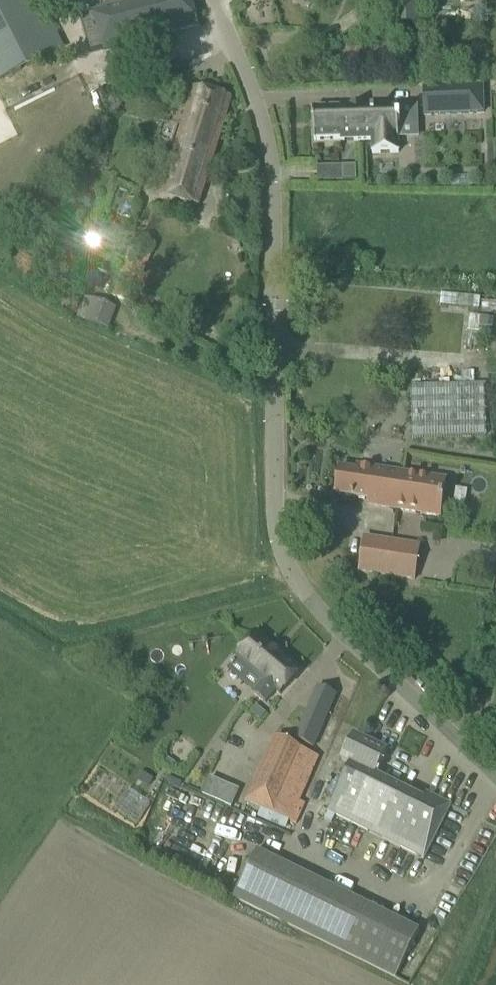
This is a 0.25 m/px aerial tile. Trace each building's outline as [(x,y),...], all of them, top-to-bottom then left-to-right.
[(66,49),(41,0),(0,0),(0,82),(66,49)] [(191,0),(135,0),(122,3),(93,12),(102,49),(198,25),(191,0)] [(391,28),(431,25),(430,13),(420,14),(420,0),(390,0),(391,28)] [(193,87),(173,149),(212,161),(231,99),(193,87)] [(424,115),(483,113),(482,87),(423,89),(424,115)] [(313,109),(314,141),(341,140),(341,141),(372,140),(372,154),(399,153),(398,125),(400,125),(400,120),(398,120),(397,106),(340,107),(340,109),(313,109)] [(212,161),(173,149),(159,194),(198,206),(212,161)] [(319,167),(319,179),(347,180),(347,167),(319,167)] [(109,329),(116,308),(84,297),(78,318),(109,329)] [(488,382),(412,384),(414,437),(489,435),(488,382)] [(396,511),(402,472),(359,466),(358,472),(338,469),(334,495),(368,500),(367,506),(396,511)] [(446,479),(402,472),(396,511),(441,517),(446,479)] [(359,571),(386,576),(391,542),(364,538),(359,571)] [(419,546),(391,542),(386,576),(414,580),(419,546)] [(301,670),(257,633),(236,657),(264,682),(254,694),(265,703),(275,691),(280,695),(301,670)] [(308,709),(294,740),(313,748),(326,717),(315,712),(308,709)] [(386,753),(352,736),(341,760),(350,764),(327,812),(328,812),(335,816),(423,860),(450,806),(425,794),(422,799),(375,775),(386,753)] [(290,822),(318,757),(274,738),(246,803),(261,809),(257,818),(285,830),(289,821),(290,822)] [(140,772),(135,780),(148,787),(153,779),(140,772)] [(139,824),(152,802),(129,788),(116,810),(139,824)] [(328,812),(324,819),(331,823),(335,816),(328,812)] [(313,878),(257,850),(233,899),(289,927),(313,878)]
